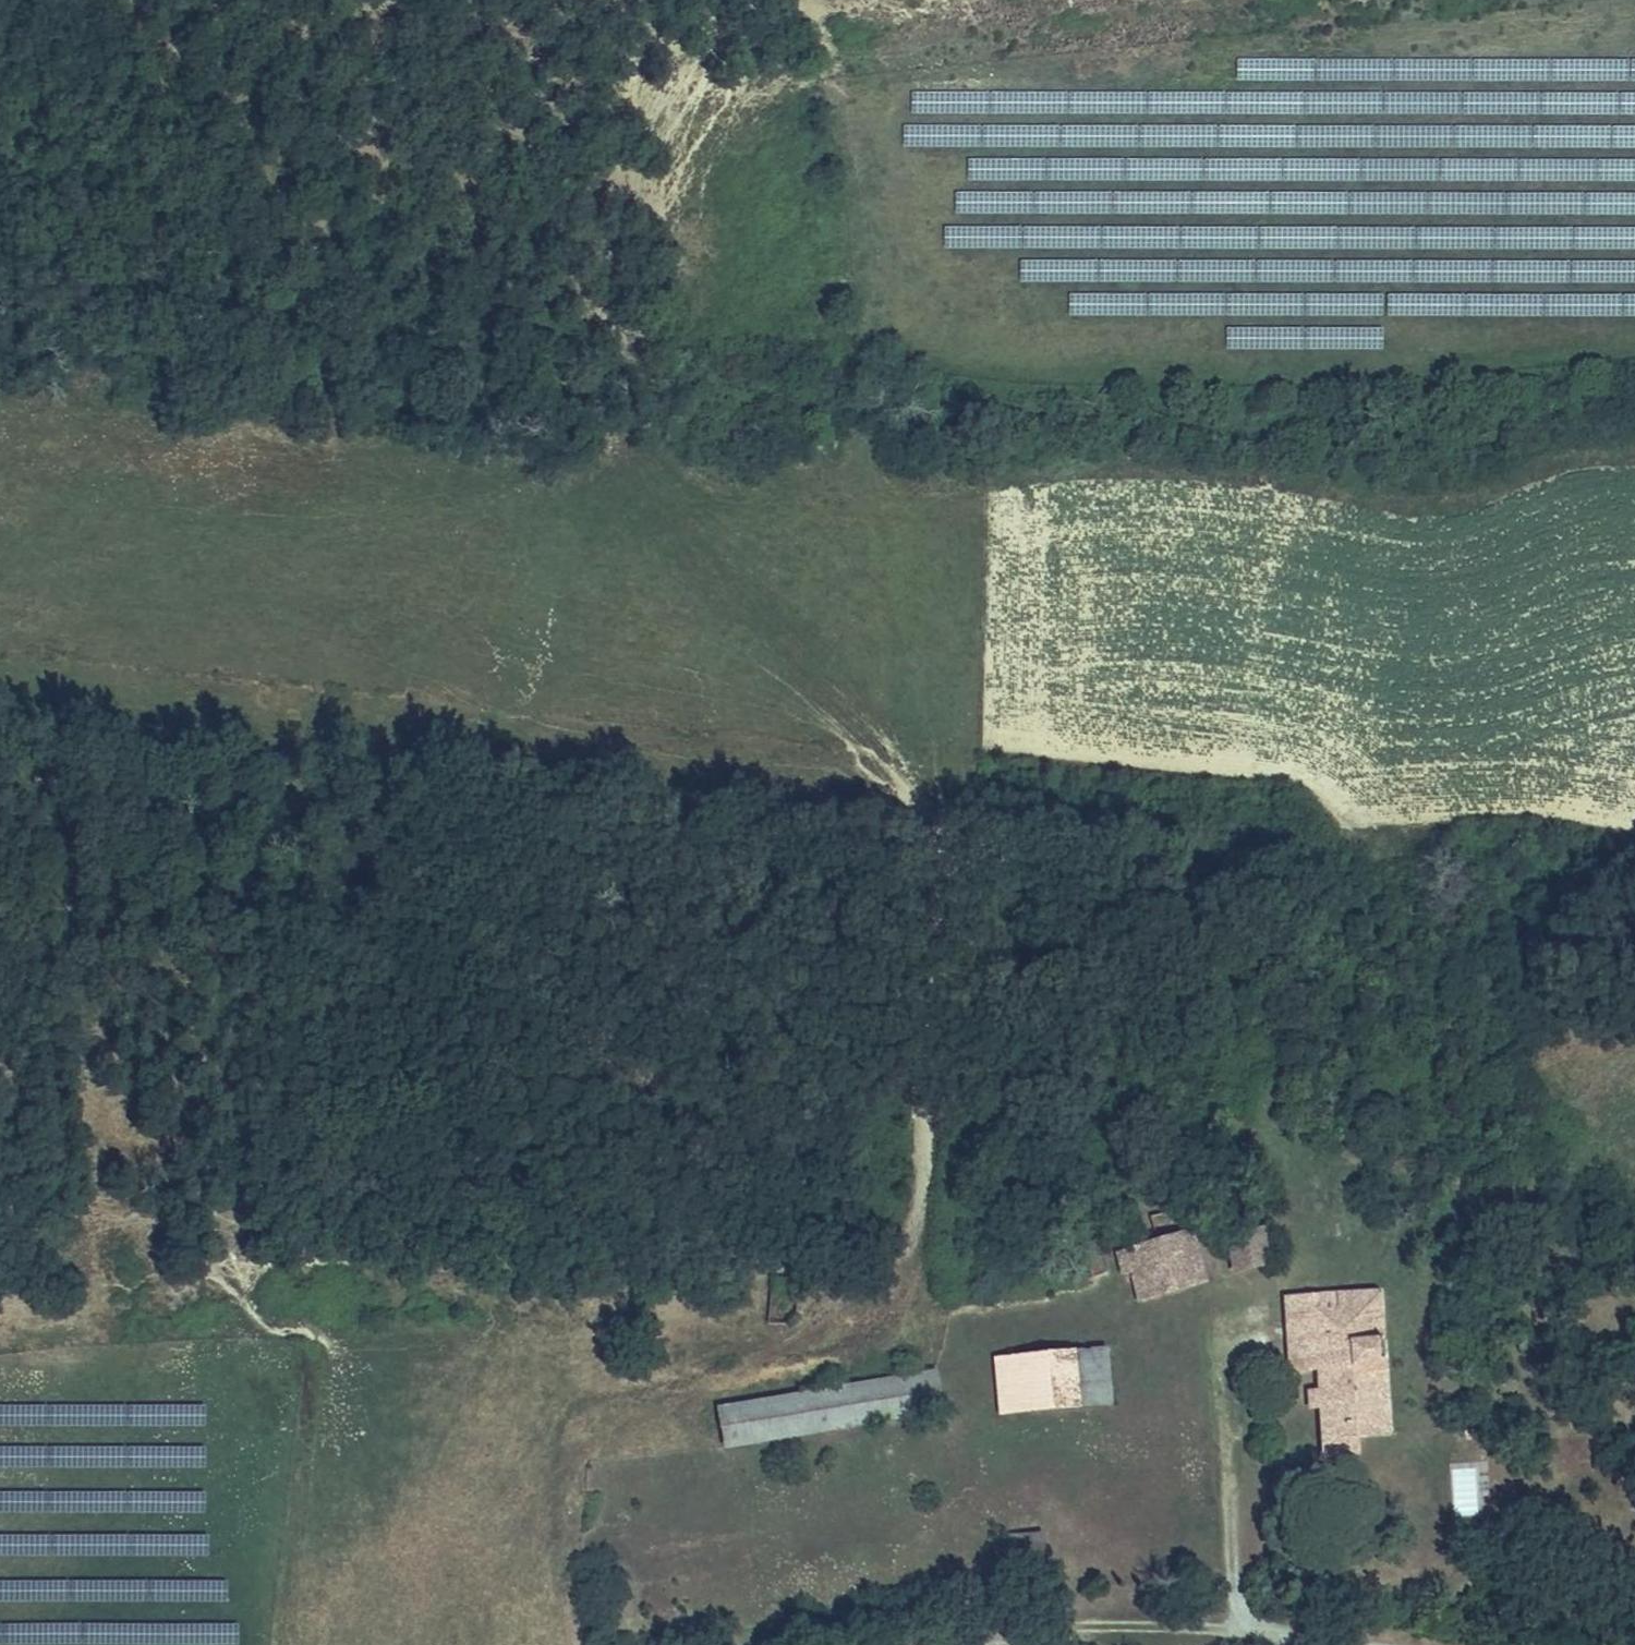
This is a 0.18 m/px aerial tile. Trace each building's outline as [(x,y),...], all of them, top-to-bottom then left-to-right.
[(1180,1175),(1103,1196),(1132,1301),(1209,1280),(1180,1175)] [(1263,1223),(1225,1233),(1233,1272),(1271,1265),(1263,1223)] [(1104,1234),(1087,1238),(1095,1270),(1113,1266),(1104,1234)] [(1282,1367),(1317,1366),(1323,1451),(1389,1448),(1383,1290),(1279,1297),(1282,1367)] [(1085,1401),(1076,1346),(997,1357),(1005,1413),(1085,1401)] [(938,1410),(933,1368),(725,1404),(730,1446),(938,1410)]
